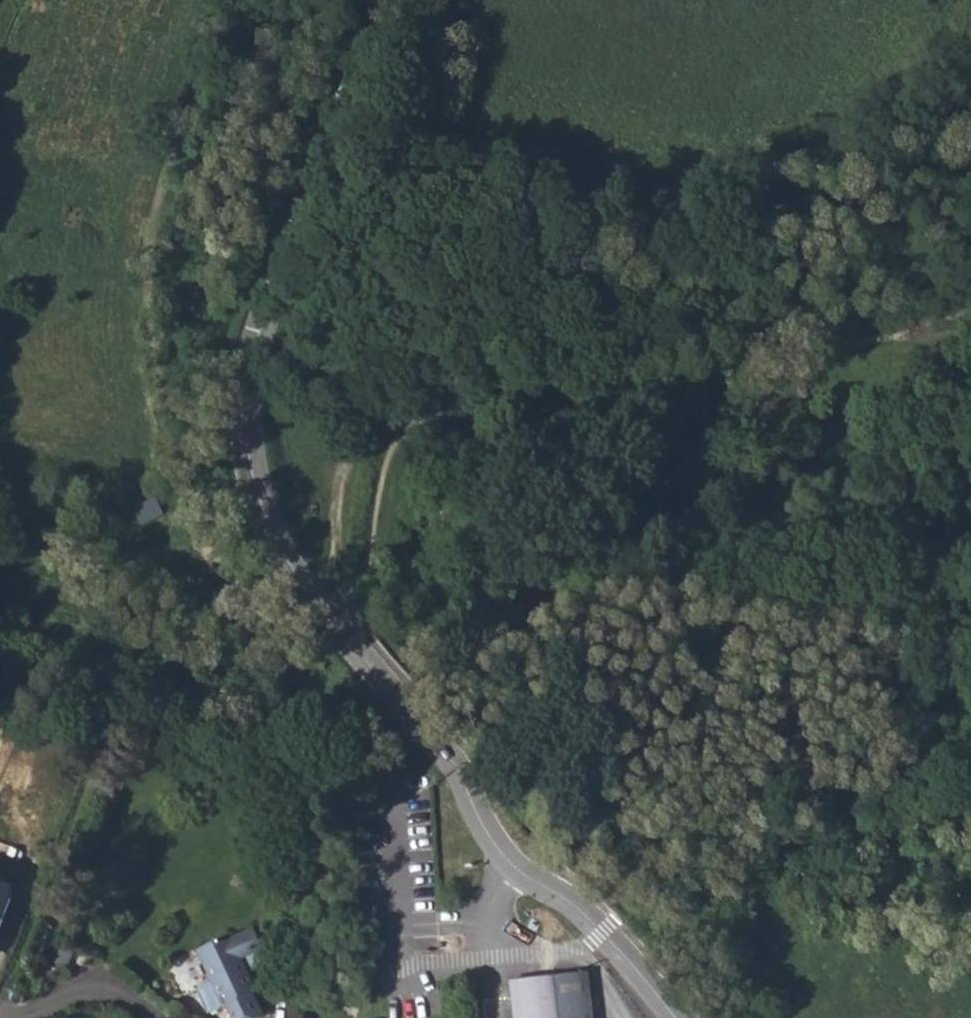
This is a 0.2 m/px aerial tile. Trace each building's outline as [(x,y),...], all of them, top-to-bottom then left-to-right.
[(0,888),(0,918),(10,893),(0,888)] [(192,951),(209,980),(191,990),(205,1014),(222,1004),(230,1017),(255,1017),(263,1014),(250,990),(254,988),(238,958),(259,947),(248,926),(227,937),(224,933),(192,951)] [(513,1017),(592,1017),(590,1006),(586,972),(509,981),(513,1017)] [(752,999),(752,1012),(764,1011),(763,999),(752,999)]
